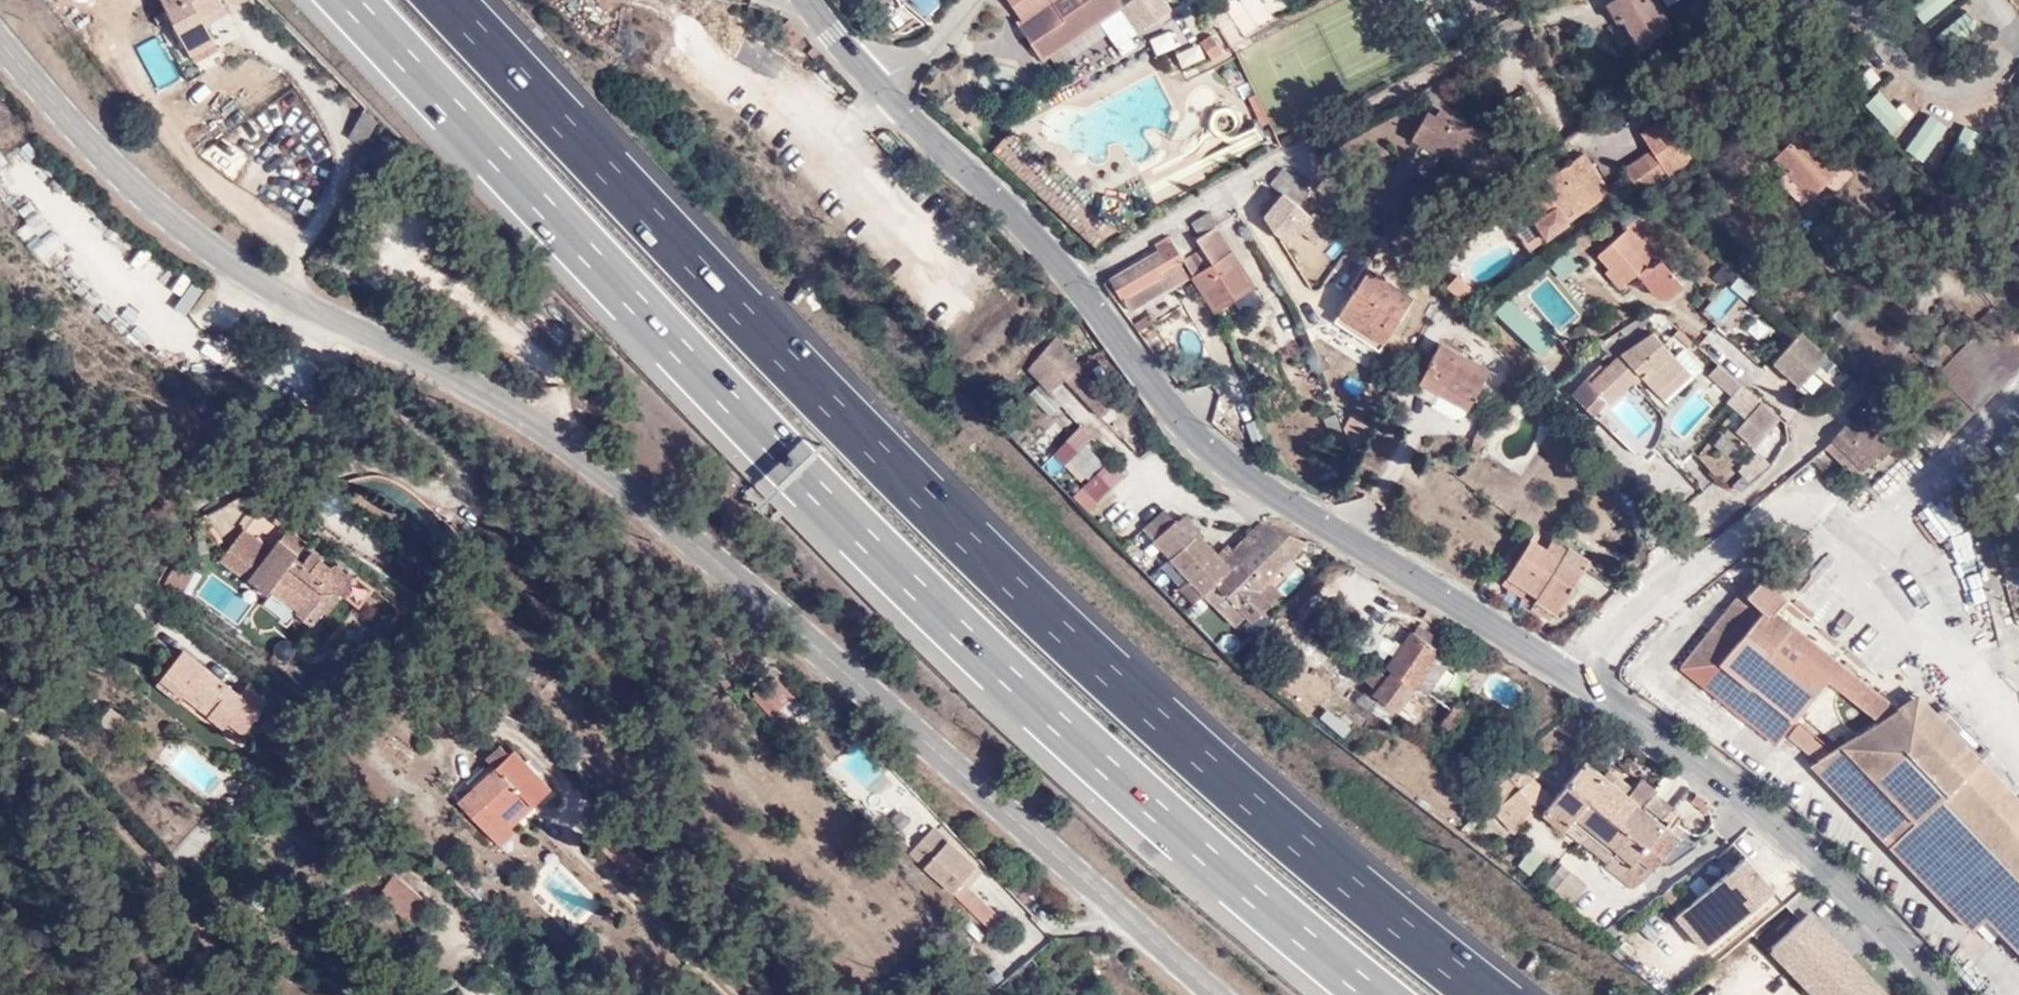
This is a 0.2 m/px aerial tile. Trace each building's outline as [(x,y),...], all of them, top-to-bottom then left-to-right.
[(229,0),(222,0),(209,8),(213,15),(231,3),(229,0)] [(1018,25),(1039,55),(1113,4),(1118,1),(1120,0),(1001,0),(1018,25)] [(1138,28),(1150,20),(1140,7),(1135,0),(1120,0),(1118,1),(1138,28)] [(1458,0),(1424,0),(1418,3),(1437,41),(1469,25),(1458,0)] [(1493,9),(1514,0),(1488,0),(1493,9)] [(1600,1),(1610,23),(1617,19),(1631,45),(1662,29),(1648,0),(1603,0),(1600,1)] [(1905,3),(1925,26),(1956,0),(1909,0),(1905,3)] [(1974,0),(1971,0),(1928,35),(1956,70),(1999,30),(1974,0)] [(1113,4),(1133,32),(1138,28),(1118,1),(1113,4)] [(1095,56),(1096,59),(1111,49),(1096,27),(1043,62),(1055,82),(1095,56)] [(1899,68),(1873,32),(1847,49),(1874,89),(1899,68)] [(224,33),(200,47),(205,53),(228,39),(224,33)] [(1212,33),(1193,47),(1207,66),(1226,53),(1212,33)] [(134,47),(155,87),(176,76),(155,37),(134,47)] [(247,58),(223,88),(250,109),(274,80),(247,58)] [(1931,99),(1904,71),(1878,94),(1905,127),(1931,99)] [(1237,76),(1222,89),(1237,107),(1252,96),(1237,76)] [(1952,121),(1931,111),(1906,150),(1919,167),(1952,121)] [(1420,112),(1409,138),(1465,167),(1478,136),(1437,114),(1434,119),(1420,112)] [(1624,171),(1643,199),(1645,197),(1694,163),(1665,120),(1640,138),(1650,153),(1624,171)] [(1985,132),(1959,123),(1945,172),(1969,178),(1985,132)] [(354,168),(366,143),(354,126),(338,159),(354,168)] [(1807,180),(1817,192),(1839,172),(1835,167),(1840,161),(1831,150),(1823,157),(1802,134),(1769,163),(1794,191),(1807,180)] [(1521,206),(1544,240),(1570,223),(1568,220),(1610,190),(1584,152),(1546,179),(1550,185),(1525,203),(1521,206)] [(1277,172),(1267,182),(1294,206),(1304,195),(1277,172)] [(1807,180),(1794,191),(1805,203),(1817,192),(1807,180)] [(1521,206),(1525,203),(1517,194),(1498,206),(1529,250),(1544,240),(1521,206)] [(2008,213),(2018,235),(2018,200),(2008,213)] [(1176,260),(1181,268),(1209,311),(1247,283),(1209,225),(1215,220),(1209,211),(1187,225),(1200,245),(1176,260)] [(1643,223),(1640,219),(1629,229),(1632,232),(1599,260),(1625,289),(1637,278),(1658,302),(1663,302),(1669,301),(1674,298),(1681,291),(1666,272),(1677,261),(1643,223)] [(1168,264),(1172,262),(1176,260),(1163,240),(1144,250),(1146,253),(1106,277),(1125,310),(1161,289),(1156,278),(1168,264)] [(1580,266),(1566,251),(1547,264),(1561,280),(1580,266)] [(1165,292),(1184,282),(1172,262),(1168,264),(1156,278),(1161,289),(1165,292)] [(1341,313),(1380,338),(1406,293),(1368,269),(1341,313)] [(1474,291),(1455,273),(1444,286),(1465,303),(1474,291)] [(1723,331),(1757,294),(1735,275),(1702,311),(1723,331)] [(1506,301),(1492,314),(1537,358),(1550,346),(1506,301)] [(1845,304),(1831,316),(1847,332),(1859,320),(1845,304)] [(1380,338),(1341,313),(1335,323),(1374,348),(1380,338)] [(1683,369),(1674,358),(1651,333),(1619,356),(1589,383),(1602,398),(1626,378),(1630,383),(1639,375),(1657,394),(1683,369)] [(1818,361),(1822,356),(1796,333),(1788,342),(1782,338),(1764,358),(1794,386),(1790,390),(1804,403),(1811,404),(1818,404),(1825,401),(1843,383),(1818,361)] [(1115,408),(1058,340),(1029,372),(1051,395),(1067,383),(1102,421),(1115,408)] [(1762,372),(1738,348),(1728,358),(1716,346),(1712,350),(1747,386),(1762,372)] [(1417,382),(1436,392),(1467,409),(1483,376),(1436,348),(1417,382)] [(1683,369),(1657,394),(1668,404),(1702,372),(1683,351),(1674,358),(1683,369)] [(1436,392),(1417,382),(1412,392),(1430,402),(1436,392)] [(1778,420),(1746,391),(1739,384),(1724,401),(1745,421),(1735,430),(1753,447),(1778,420)] [(1062,410),(1041,388),(1030,398),(1051,420),(1062,410)] [(1247,445),(1260,441),(1250,417),(1237,421),(1247,445)] [(1767,458),(1788,430),(1777,422),(1756,450),(1767,458)] [(1694,449),(1684,438),(1676,429),(1671,423),(1660,433),(1683,459),(1694,449)] [(1870,426),(1857,437),(1849,430),(1842,423),(1830,438),(1858,468),(1872,455),(1878,461),(1891,448),(1870,426)] [(1074,426),(1051,448),(1064,461),(1086,440),(1074,426)] [(1858,468),(1830,438),(1823,446),(1827,450),(1852,475),(1858,468)] [(1734,483),(1742,489),(1769,467),(1756,453),(1738,472),(1741,478),(1734,483)] [(1085,482),(1091,489),(1096,493),(1117,474),(1106,462),(1085,482)] [(1251,591),(1301,541),(1270,524),(1248,549),(1238,540),(1219,559),(1192,535),(1195,532),(1179,515),(1170,524),(1159,511),(1138,531),(1197,590),(1207,581),(1232,606),(1245,618),(1262,601),(1251,591)] [(1248,549),(1270,524),(1260,518),(1238,540),(1248,549)] [(331,570),(317,559),(308,569),(292,557),(295,554),(281,543),(274,552),(247,530),(222,560),(267,594),(271,591),(293,607),(291,610),(314,627),(340,593),(347,599),(354,590),(348,586),(354,579),(335,566),(331,570)] [(320,556),(290,533),(281,543),(295,554),(292,557),(308,569),(317,559),(320,556)] [(1557,557),(1561,551),(1564,545),(1547,535),(1540,547),(1557,557)] [(1530,598),(1549,611),(1580,562),(1561,551),(1557,557),(1540,547),(1524,537),(1501,573),(1532,594),(1530,598)] [(191,569),(180,561),(165,583),(176,590),(191,569)] [(1532,594),(1501,573),(1496,583),(1527,602),(1524,607),(1544,619),(1549,611),(1530,598),(1532,594)] [(1205,605),(1220,620),(1232,606),(1207,581),(1197,590),(1194,593),(1196,596),(1205,605)] [(1825,684),(1872,722),(1892,709),(1775,614),(1786,601),(1761,581),(1748,597),(1740,592),(1678,667),(1774,745),(1825,684)] [(1404,696),(1412,686),(1435,655),(1407,633),(1395,647),(1390,644),(1381,654),(1386,658),(1379,667),(1385,672),(1381,677),(1366,665),(1357,676),(1365,683),(1361,689),(1417,731),(1425,721),(1446,737),(1457,724),(1449,718),(1454,710),(1439,698),(1427,713),(1404,696)] [(216,702),(207,713),(222,724),(226,719),(245,733),(272,698),(246,678),(238,690),(183,651),(161,680),(185,696),(192,685),(216,702)] [(1421,693),(1445,663),(1435,655),(1412,686),(1421,693)] [(185,696),(161,680),(156,686),(180,704),(185,696)] [(192,685),(185,696),(207,713),(216,702),(192,685)] [(1892,709),(1872,722),(1811,763),(1971,931),(1984,919),(2018,955),(2018,836),(1916,729),(1924,720),(1924,712),(1922,704),(1917,697),(1915,694),(1892,709)] [(1917,697),(1922,704),(1924,712),(1924,720),(1916,729),(2018,836),(2018,802),(1917,697)] [(129,718),(110,705),(98,724),(117,736),(129,718)] [(1326,710),(1316,722),(1339,741),(1349,729),(1326,710)] [(1800,728),(1791,740),(1803,750),(1812,738),(1800,728)] [(1828,752),(1812,738),(1803,750),(1815,760),(1828,752)] [(536,801),(553,783),(514,747),(462,804),(490,829),(525,791),(536,801)] [(1645,869),(1673,836),(1634,805),(1616,790),(1597,775),(1581,761),(1551,797),(1540,809),(1537,813),(1557,829),(1564,822),(1622,869),(1631,858),(1645,869)] [(1504,775),(1517,788),(1528,778),(1513,766),(1504,775)] [(1597,775),(1616,790),(1623,782),(1603,766),(1597,775)] [(1504,775),(1498,771),(1482,786),(1500,804),(1517,788),(1504,775)] [(1616,790),(1634,805),(1648,790),(1629,774),(1623,782),(1616,790)] [(1538,787),(1528,778),(1517,788),(1500,804),(1492,812),(1509,831),(1526,811),(1522,807),(1529,799),(1538,787)] [(1540,809),(1551,797),(1538,787),(1529,799),(1540,809)] [(525,791),(490,829),(506,844),(521,829),(515,824),(536,801),(525,791)] [(944,827),(938,821),(910,852),(992,930),(1004,917),(969,883),(983,867),(944,827)] [(944,827),(983,867),(986,864),(938,821),(944,827)] [(1564,822),(1557,829),(1630,887),(1645,869),(1631,858),(1622,869),(1564,822)] [(1762,873),(1728,840),(1710,857),(1744,891),(1762,873)] [(1559,864),(1543,886),(1574,907),(1589,886),(1559,864)] [(392,873),(376,891),(411,924),(425,908),(392,873)] [(1686,902),(1666,882),(1655,892),(1677,913),(1686,902)] [(1710,892),(1695,906),(1710,923),(1724,909),(1710,892)] [(1762,994),(1807,994),(1785,973),(1762,994)]
